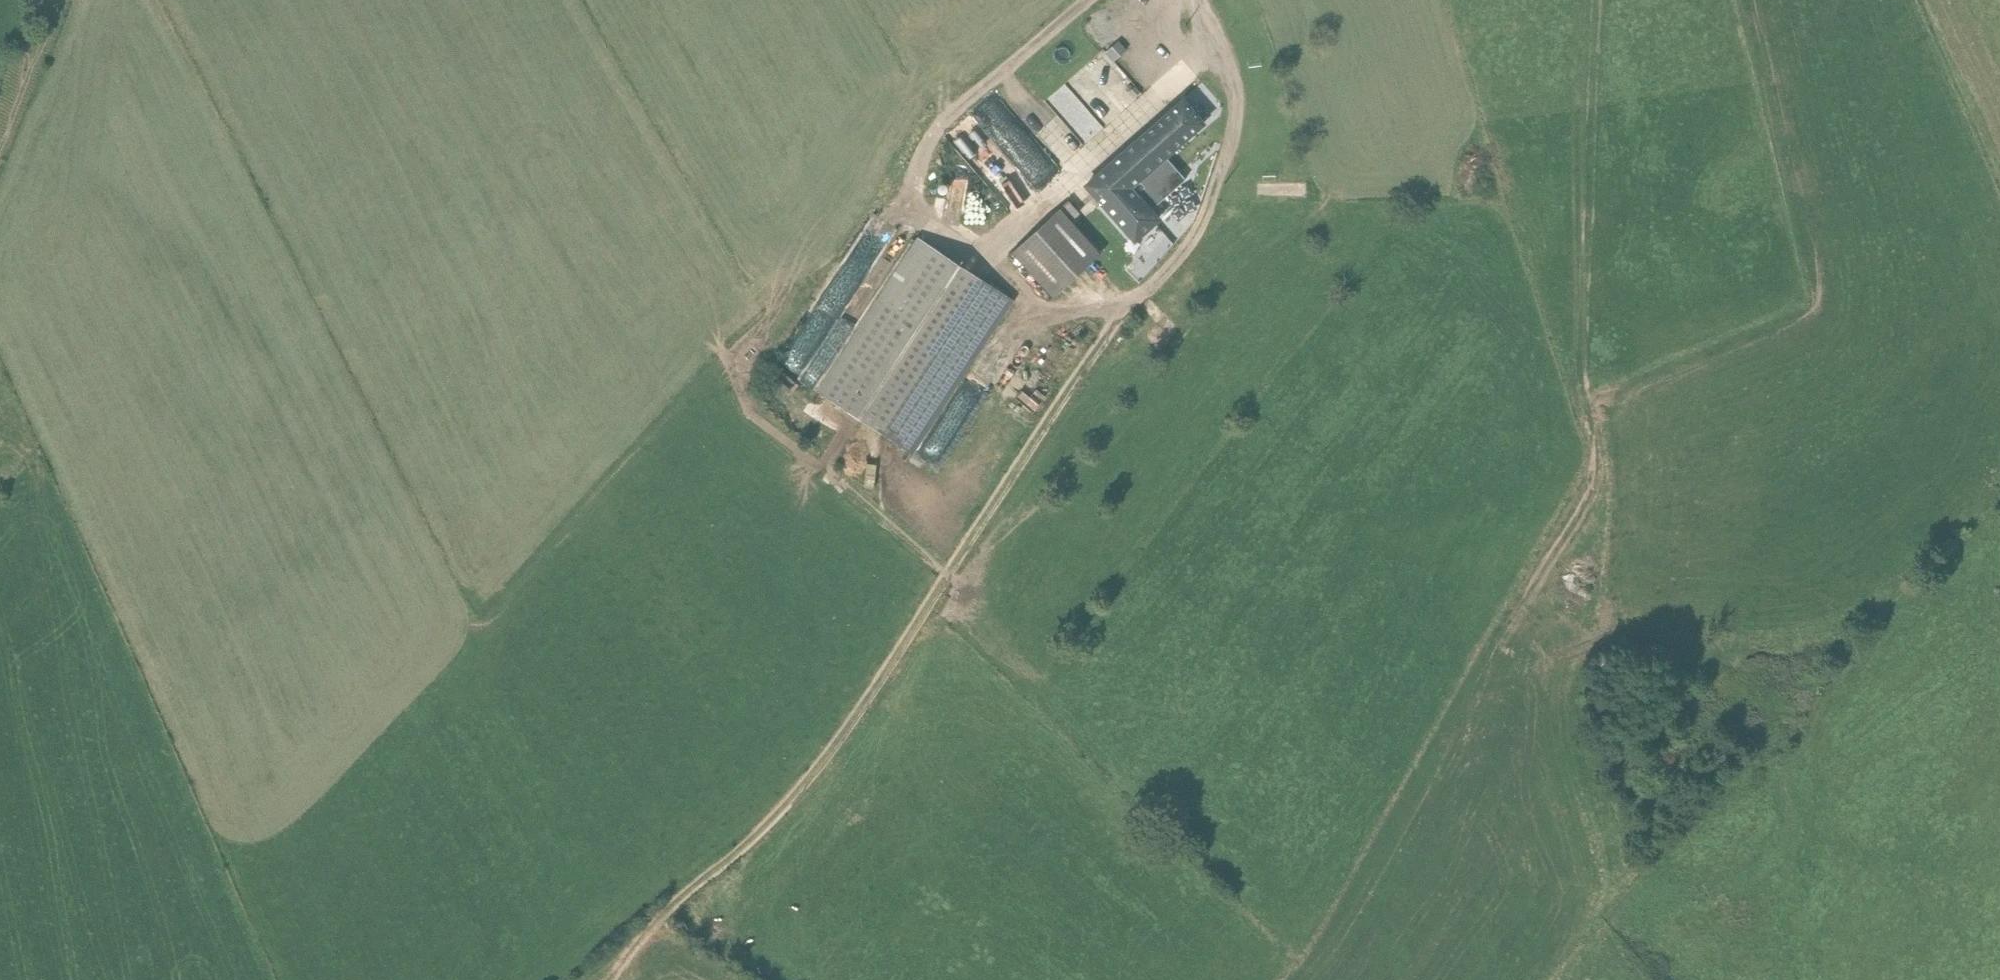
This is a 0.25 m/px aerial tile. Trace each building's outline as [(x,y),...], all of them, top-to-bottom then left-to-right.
[(1185,175),(1167,155),(1207,118),(1177,86),(1083,173),(1096,187),(1139,234),(1163,213),(1154,203),(1185,175)] [(1062,205),(1019,249),(1057,287),(1100,243),(1062,205)] [(813,395),(908,451),(1003,289),(908,233),(813,395)]
